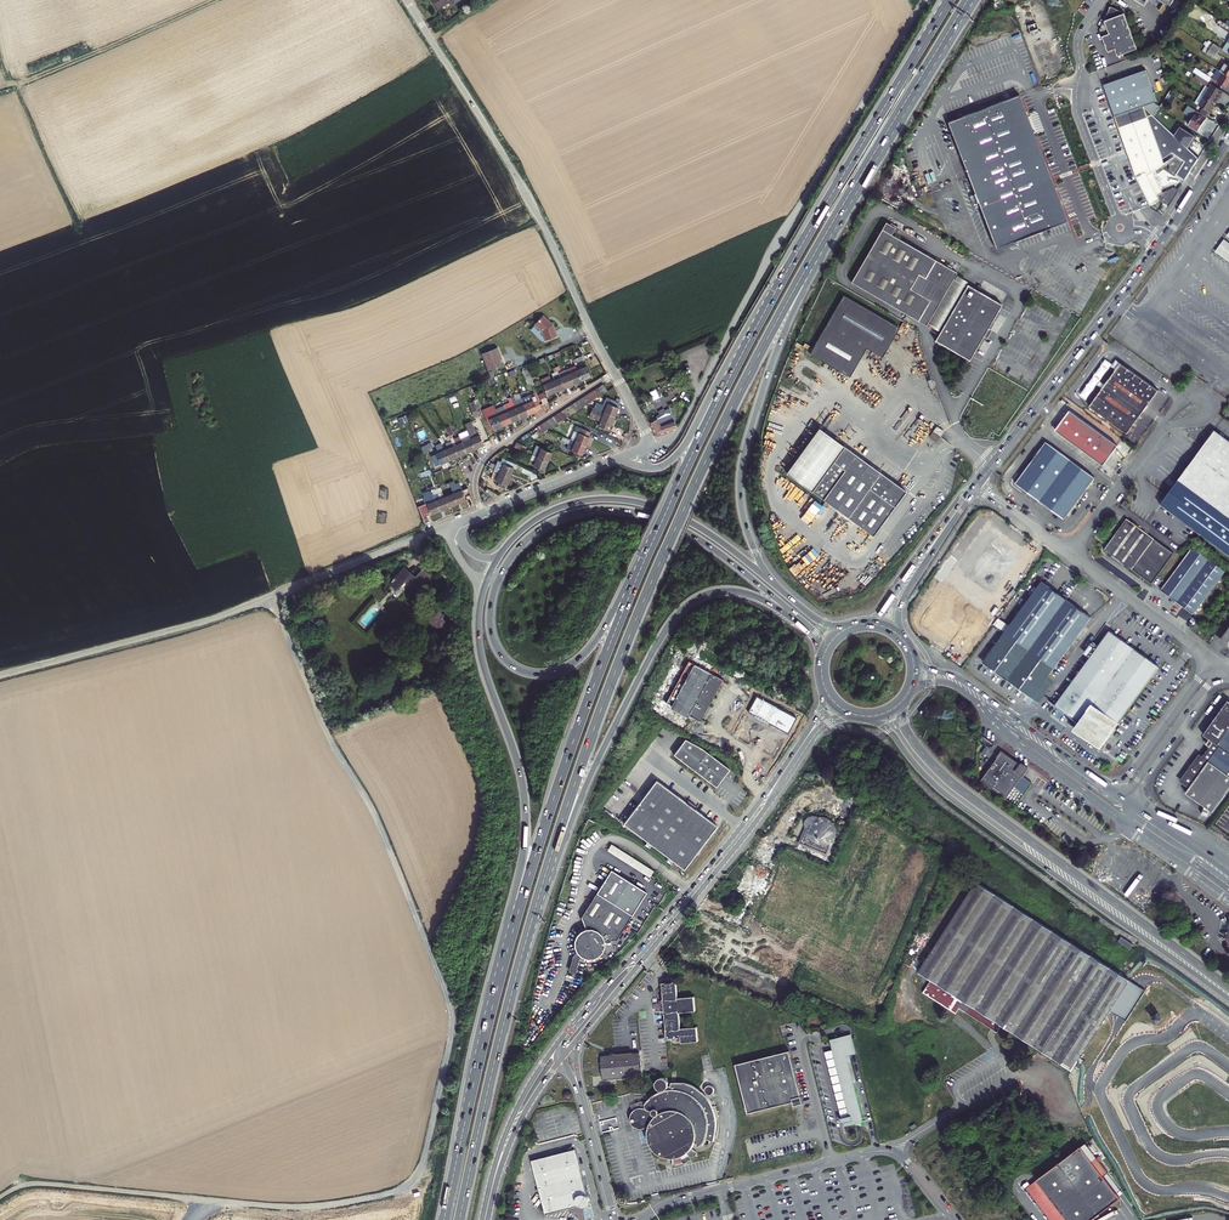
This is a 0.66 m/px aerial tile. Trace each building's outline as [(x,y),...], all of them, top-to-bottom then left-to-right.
[(454,0),(433,0),(438,9),(449,3),(451,5),(455,2),(454,0)] [(1118,56),(1138,49),(1125,13),(1111,6),(1100,30),(1108,51),(1116,49),(1118,56)] [(1222,21),(1220,24),(1223,26),(1222,27),(1228,32),(1228,26),(1222,21)] [(1210,41),(1207,45),(1217,52),(1221,47),(1210,41)] [(1217,52),(1207,45),(1204,50),(1214,57),(1217,52)] [(1226,62),(1220,71),(1223,72),(1228,76),(1228,64),(1226,62)] [(1220,71),(1216,68),(1210,76),(1217,81),(1223,72),(1220,71)] [(1103,85),(1136,176),(1152,170),(1165,163),(1164,159),(1173,153),(1185,160),(1176,174),(1185,180),(1199,158),(1155,116),(1160,107),(1153,103),(1156,102),(1146,71),(1103,85)] [(1199,75),(1207,81),(1210,77),(1202,71),(1199,75)] [(1228,82),(1228,76),(1223,72),(1217,81),(1226,86),(1228,82)] [(1214,85),(1207,81),(1199,75),(1197,79),(1205,85),(1200,94),(1203,96),(1215,104),(1223,91),(1214,85)] [(1210,77),(1207,81),(1214,85),(1217,81),(1210,76),(1210,77)] [(1172,103),(1176,97),(1172,94),(1168,101),(1172,103)] [(1207,116),(1215,104),(1203,96),(1200,94),(1194,102),(1202,108),(1200,112),(1207,116)] [(1019,95),(948,123),(969,177),(996,248),(1014,241),(1067,220),(1019,95)] [(1207,118),(1188,106),(1184,112),(1193,118),(1188,125),(1198,131),(1207,118)] [(1152,170),(1136,176),(1151,205),(1152,207),(1163,215),(1177,192),(1172,184),(1162,189),(1152,170)] [(887,221),(882,229),(851,282),(926,325),(927,323),(953,279),(957,273),(895,237),(900,228),(887,221)] [(1223,241),(1214,253),(1228,265),(1228,246),(1223,241)] [(954,279),(953,279),(927,323),(929,323),(926,327),(937,334),(940,330),(941,330),(966,286),(965,285),(967,281),(957,275),(954,279)] [(1001,305),(967,285),(966,286),(941,330),(934,342),(966,362),(971,354),(1001,305)] [(850,377),(852,373),(867,348),(880,355),(883,357),(884,354),(899,328),(843,295),(810,354),(838,369),(847,375),(850,377)] [(544,338),(556,333),(552,322),(542,313),(534,322),(541,329),(543,333),(542,333),(544,338)] [(497,347),(482,353),(489,370),(504,364),(497,347)] [(1127,434),(1159,391),(1121,364),(1104,387),(1089,406),(1127,434)] [(551,380),(549,381),(553,391),(563,387),(557,373),(556,370),(554,366),(552,367),(549,368),(551,372),(548,373),(551,380)] [(565,369),(565,370),(571,384),(580,380),(576,370),(574,366),(565,369)] [(576,370),(580,380),(589,377),(585,367),(576,370)] [(525,383),(531,381),(529,376),(526,368),(520,370),(525,383)] [(557,373),(563,387),(571,384),(565,370),(557,373)] [(553,391),(549,381),(546,375),(538,378),(545,395),(553,391)] [(593,388),(601,392),(608,387),(601,383),(593,388)] [(657,389),(652,391),(655,400),(660,398),(657,389)] [(202,395),(192,400),(196,409),(207,403),(202,395)] [(522,404),(527,415),(535,411),(534,410),(538,409),(533,395),(527,398),(528,402),(522,404)] [(603,411),(613,415),(618,405),(616,404),(618,401),(609,397),(608,400),(604,399),(601,406),(605,408),(603,411)] [(472,400),(473,403),(478,414),(483,413),(477,398),(472,400)] [(517,407),(515,408),(517,416),(518,418),(527,415),(522,404),(521,400),(516,403),(517,407)] [(472,416),(478,414),(473,403),(468,405),(472,416)] [(513,404),(503,408),(509,422),(518,418),(517,416),(515,408),(513,404)] [(608,425),(613,415),(603,411),(597,408),(593,406),(592,405),(589,412),(596,415),(594,419),(599,421),(597,426),(606,430),(608,425)] [(503,408),(495,411),(501,425),(509,422),(503,408)] [(670,410),(650,422),(656,432),(659,433),(676,427),(670,410)] [(501,425),(495,411),(491,413),(492,417),(487,419),(491,429),(501,425)] [(1119,444),(1117,446),(1069,411),(1062,420),(1054,430),(1103,465),(1117,447),(1120,449),(1122,446),(1119,444)] [(466,434),(472,449),(482,445),(475,427),(472,428),(468,420),(465,421),(467,426),(463,428),(465,432),(466,434)] [(551,425),(542,421),(536,425),(540,432),(551,425)] [(573,441),(585,446),(589,437),(588,437),(590,433),(574,425),(568,439),(573,441)] [(944,431),(936,425),(932,431),(939,437),(944,431)] [(786,476),(810,493),(837,457),(873,483),(879,475),(819,431),(805,450),(786,476)] [(939,437),(932,431),(928,437),(935,442),(939,437)] [(1193,466),(1178,486),(1174,491),(1162,507),(1163,508),(1171,513),(1194,530),(1228,556),(1228,442),(1217,433),(1205,449),(1202,453),(1196,461),(1193,466)] [(457,438),(463,453),(472,449),(466,434),(457,438)] [(585,446),(573,441),(568,439),(566,438),(562,436),(559,435),(557,440),(565,443),(563,448),(580,455),(585,446)] [(449,441),(455,456),(463,453),(457,438),(449,441)] [(446,459),(455,456),(449,441),(443,443),(445,448),(442,449),(446,459)] [(524,445),(516,441),(514,446),(529,453),(531,450),(526,447),(525,449),(523,448),(524,445)] [(1064,519),(1095,477),(1046,442),(1030,465),(1015,483),(1064,519)] [(429,443),(418,447),(419,451),(430,447),(429,443)] [(1200,445),(1197,449),(1202,453),(1205,449),(1200,445)] [(528,457),(529,453),(514,446),(512,451),(521,455),(522,454),(528,457)] [(531,454),(545,461),(549,453),(535,446),(531,454)] [(431,457),(434,465),(446,459),(442,449),(434,453),(435,455),(431,457)] [(534,462),(532,466),(541,470),(545,461),(531,454),(529,459),(534,462)] [(810,493),(873,538),(905,493),(879,475),(873,483),(837,457),(810,493)] [(1191,457),(1187,462),(1193,466),(1196,461),(1191,457)] [(491,458),(487,467),(491,469),(495,460),(491,458)] [(513,467),(503,463),(500,473),(509,476),(513,467)] [(504,488),(509,476),(500,473),(496,481),(498,482),(497,485),(504,488)] [(450,494),(454,503),(467,498),(463,488),(458,490),(456,485),(454,486),(453,483),(450,484),(449,481),(446,482),(447,486),(450,494)] [(1172,482),(1169,487),(1174,491),(1178,486),(1172,482)] [(446,506),(442,497),(438,487),(432,489),(431,487),(430,488),(430,486),(424,488),(425,490),(428,489),(432,500),(436,510),(446,506)] [(483,492),(491,496),(493,492),(485,488),(483,492)] [(446,506),(454,503),(450,494),(442,497),(446,506)] [(428,514),(436,510),(432,500),(424,504),(424,503),(421,504),(423,507),(421,508),(422,511),(424,510),(425,510),(426,510),(428,514)] [(1130,504),(1125,500),(1121,505),(1127,509),(1130,504)] [(426,519),(422,511),(417,513),(421,521),(426,519)] [(379,514),(378,519),(380,519),(379,522),(384,523),(386,514),(382,513),(382,515),(379,514)] [(1132,522),(1127,519),(1122,525),(1104,549),(1108,551),(1152,584),(1174,554),(1139,528),(1139,527),(1132,522)] [(1150,534),(1176,553),(1181,546),(1148,523),(1145,527),(1152,532),(1150,534)] [(960,572),(1003,605),(1036,561),(994,530),(989,536),(988,535),(960,572)] [(1194,614),(1225,572),(1193,548),(1188,555),(1161,590),(1194,614)] [(387,585),(394,592),(404,581),(415,591),(429,576),(422,570),(414,578),(404,569),(387,585)] [(1001,607),(958,575),(925,619),(969,651),(1001,607)] [(1072,645),(1088,622),(1039,587),(1031,598),(983,662),(995,670),(1020,689),(1032,698),(1041,687),(1064,656),(1070,648),(1072,645)] [(1080,656),(1087,661),(1082,667),(1055,705),(1079,723),(1074,730),(1086,739),(1100,749),(1119,723),(1159,667),(1109,631),(1094,651),(1087,647),(1085,649),(1084,651),(1080,656)] [(1224,634),(1219,639),(1228,647),(1228,638),(1224,634)] [(722,678),(689,661),(667,702),(700,720),(722,678)] [(1034,700),(1038,703),(1043,697),(1046,692),(1041,687),(1032,698),(1034,700)] [(796,718),(757,697),(748,712),(787,734),(796,718)] [(1228,701),(1204,734),(1208,738),(1205,742),(1211,746),(1203,756),(1200,754),(1192,765),(1190,768),(1181,780),(1189,786),(1185,792),(1203,806),(1200,813),(1206,816),(1208,810),(1211,812),(1228,788),(1228,701)] [(686,740),(674,754),(710,782),(717,787),(730,770),(703,749),(686,740)] [(1002,753),(982,781),(1006,799),(1023,776),(1023,777),(1026,773),(1029,769),(1025,767),(1022,765),(1021,766),(1002,753)] [(673,863),(683,870),(715,826),(693,809),(694,807),(688,801),(686,804),(656,781),(623,824),(673,863)] [(799,844),(829,855),(840,824),(810,812),(799,844)] [(611,843),(606,850),(649,876),(653,870),(611,843)] [(645,891),(611,869),(596,892),(631,914),(645,891)] [(1032,918),(976,882),(916,974),(929,982),(921,994),(932,1001),(954,1015),(958,1009),(979,1023),(991,1031),(994,1033),(999,1025),(1071,1071),(1106,1017),(1110,1011),(1129,980),(1124,977),(1032,918)] [(657,904),(665,892),(658,887),(650,900),(657,904)] [(596,892),(580,916),(585,927),(583,927),(582,928),(580,930),(578,931),(577,933),(575,934),(575,937),(574,939),(574,941),(573,943),(574,945),(574,947),(575,949),(576,951),(577,953),(579,955),(581,956),(582,957),(585,958),(587,959),(589,959),(592,959),(594,958),(596,958),(598,956),(601,955),(602,954),(604,952),(605,950),(606,948),(607,945),(607,943),(607,940),(606,938),(617,938),(631,914),(596,892)] [(1114,944),(1126,952),(1129,947),(1116,939),(1114,944)] [(577,953),(576,951),(573,954),(568,970),(575,972),(579,958),(581,956),(579,955),(577,953)] [(1129,980),(1110,1011),(1118,1016),(1127,1021),(1146,990),(1136,984),(1129,980)] [(663,1001),(664,1016),(667,1041),(681,1039),(681,1046),(698,1045),(696,1028),(680,1029),(679,1013),(695,1012),(693,997),(677,998),(676,982),(661,984),(663,1001)] [(655,1017),(664,1016),(663,1001),(654,1001),(655,1017)] [(1157,1013),(1152,1017),(1157,1023),(1162,1019),(1157,1013)] [(842,1118),(845,1127),(855,1125),(857,1125),(861,1126),(864,1127),(868,1127),(851,1055),(854,1054),(857,1053),(852,1034),(849,1035),(836,1038),(831,1039),(849,1116),(842,1118)] [(786,1050),(732,1063),(745,1112),(790,1101),(791,1105),(795,1104),(800,1102),(798,1095),(797,1095),(786,1050)] [(638,1052),(614,1054),(614,1051),(609,1052),(609,1055),(600,1055),(602,1081),(604,1081),(616,1080),(640,1078),(640,1073),(638,1052)] [(686,1084),(673,1083),(671,1083),(671,1086),(667,1087),(667,1085),(667,1082),(665,1081),(664,1079),(661,1079),(659,1079),(657,1080),(656,1081),(655,1083),(654,1086),(655,1088),(657,1089),(658,1091),(661,1091),(652,1095),(645,1102),(646,1109),(643,1108),(640,1108),(637,1108),(634,1110),(633,1111),(631,1113),(630,1116),(629,1118),(629,1121),(630,1124),(631,1126),(633,1128),(635,1129),(638,1130),(643,1131),(645,1130),(645,1135),(645,1139),(646,1144),(651,1152),(654,1156),(663,1160),(667,1161),(677,1161),(686,1157),(689,1155),(695,1147),(697,1148),(700,1149),(703,1148),(705,1146),(707,1147),(709,1147),(711,1147),(712,1145),(714,1141),(717,1119),(713,1108),(711,1103),(708,1098),(704,1094),(700,1091),(696,1088),(686,1084)] [(1087,1143),(1040,1179),(1057,1202),(1066,1213),(1071,1219),(1091,1219),(1095,1217),(1120,1198),(1099,1170),(1104,1166),(1087,1143)] [(575,1148),(531,1160),(546,1216),(590,1204),(575,1148)] [(623,1198),(623,1197),(623,1196),(623,1195),(622,1194),(621,1194),(620,1193),(619,1193),(618,1194),(617,1194),(616,1194),(616,1195),(615,1196),(615,1197),(615,1198),(615,1199),(616,1199),(616,1200),(617,1201),(618,1201),(619,1201),(620,1201),(621,1201),(622,1200),(623,1200),(623,1199),(623,1198)] [(1057,1202),(1054,1205),(1050,1207),(1042,1197),(1035,1203),(1048,1219),(1060,1219),(1058,1218),(1062,1216),(1066,1213),(1057,1202)]
